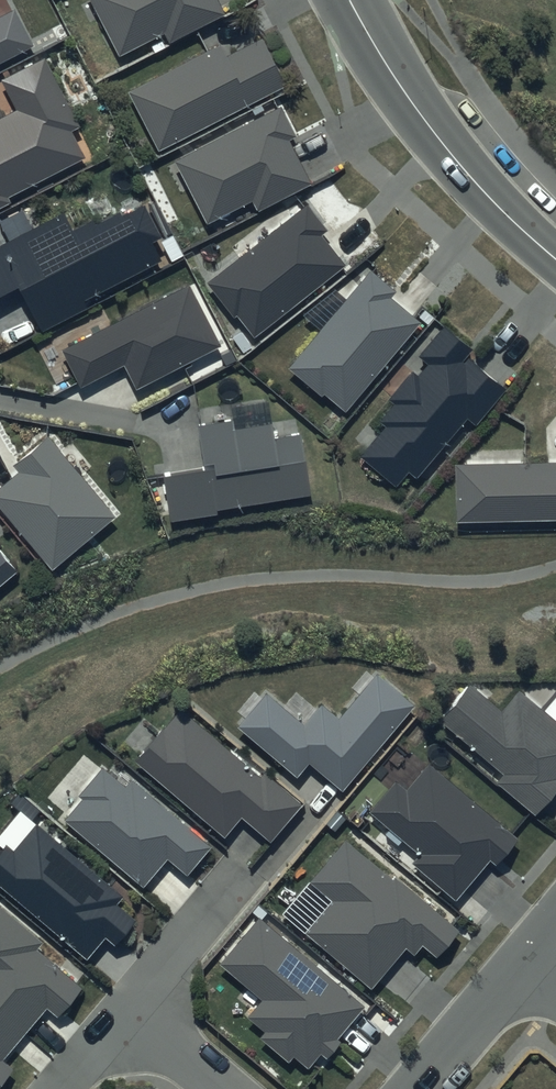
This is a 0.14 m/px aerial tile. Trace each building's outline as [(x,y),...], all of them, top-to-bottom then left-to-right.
[(118,58),(164,34),(168,44),(225,14),(217,0),(88,0),(118,58)] [(36,45),(16,8),(0,16),(0,64),(36,45)] [(227,57),(221,45),(128,93),(159,151),(286,86),(262,39),(227,57)] [(11,203),(8,198),(87,158),(73,132),(80,129),(44,59),(0,81),(15,110),(0,117),(0,209),(11,203)] [(282,104),(174,161),(207,225),(253,200),(258,210),(310,183),(289,142),(299,137),(282,104)] [(0,246),(0,295),(18,286),(42,333),(88,309),(84,301),(162,262),(154,245),(164,239),(146,203),(121,215),(120,213),(95,225),(93,222),(73,232),(64,214),(0,246)] [(307,204),(206,283),(233,318),(237,315),(255,337),(346,266),(322,236),(328,231),(307,204)] [(397,292),(371,271),(289,369),(344,415),(421,323),(391,299),(397,292)] [(188,285),(61,350),(80,387),(124,365),(136,389),(220,346),(188,285)] [(384,428),(360,457),(396,487),(408,473),(416,480),(467,420),(476,427),(507,390),(467,356),(472,350),(445,328),(420,358),(428,365),(418,377),(413,373),(390,400),(397,405),(381,425),(384,428)] [(201,467),(161,474),(169,523),(218,514),(217,511),(310,494),(299,434),(275,438),(272,422),(237,428),(235,417),(194,424),(201,467)] [(0,488),(0,510),(50,572),(116,519),(49,436),(13,465),(19,473),(0,488)] [(454,465),(455,523),(555,520),(555,463),(454,465)] [(0,556),(0,586),(15,574),(0,556)] [(415,707),(376,674),(338,719),(320,705),(304,724),(267,693),(238,727),(297,777),(309,763),(343,792),(415,707)] [(519,689),(501,711),(470,685),(439,722),(503,775),(497,783),(534,813),(555,786),(555,719),(519,689)] [(260,778),(179,711),(136,762),(225,835),(240,816),(271,841),(302,804),(264,773),(260,778)] [(519,840),(429,764),(406,790),(395,781),(369,812),(420,855),(413,863),(456,900),(489,861),(496,866),(519,840)] [(213,847),(132,779),(125,788),(104,770),(62,820),(143,888),(167,860),(188,877),(213,847)] [(36,827),(14,853),(5,845),(0,851),(0,888),(85,959),(104,937),(115,946),(137,920),(117,904),(122,898),(36,827)] [(459,932),(347,837),(309,882),(333,902),(305,934),(371,989),(405,948),(415,956),(423,947),(437,958),(459,932)] [(0,905),(0,1086),(14,1069),(4,1060),(47,1010),(57,1018),(82,989),(37,951),(44,943),(0,905)] [(364,1007),(259,920),(222,964),(263,998),(248,1017),(265,1031),(259,1038),(289,1063),(293,1057),(307,1069),(321,1053),(326,1058),(340,1042),(336,1039),(364,1007)]
